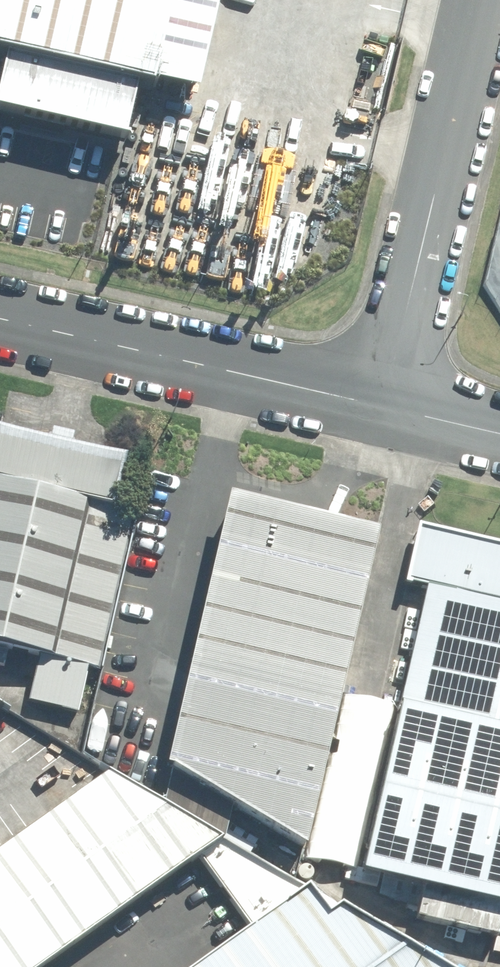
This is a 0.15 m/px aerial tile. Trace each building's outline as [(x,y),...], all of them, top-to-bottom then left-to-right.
[(3,59),(0,73),(0,113),(120,141),(133,88),(191,102),(215,0),(0,0),(0,58),(3,59)] [(134,515),(111,510),(122,460),(0,432),(0,647),(99,669),(134,515)] [(301,846),(376,533),(231,498),(167,768),(301,846)] [(416,530),(403,585),(428,591),(361,870),(499,904),(499,550),(416,530)] [(223,839),(110,772),(0,849),(0,966),(41,966),(223,839)] [(307,888),(197,966),(440,966),(307,888)]
